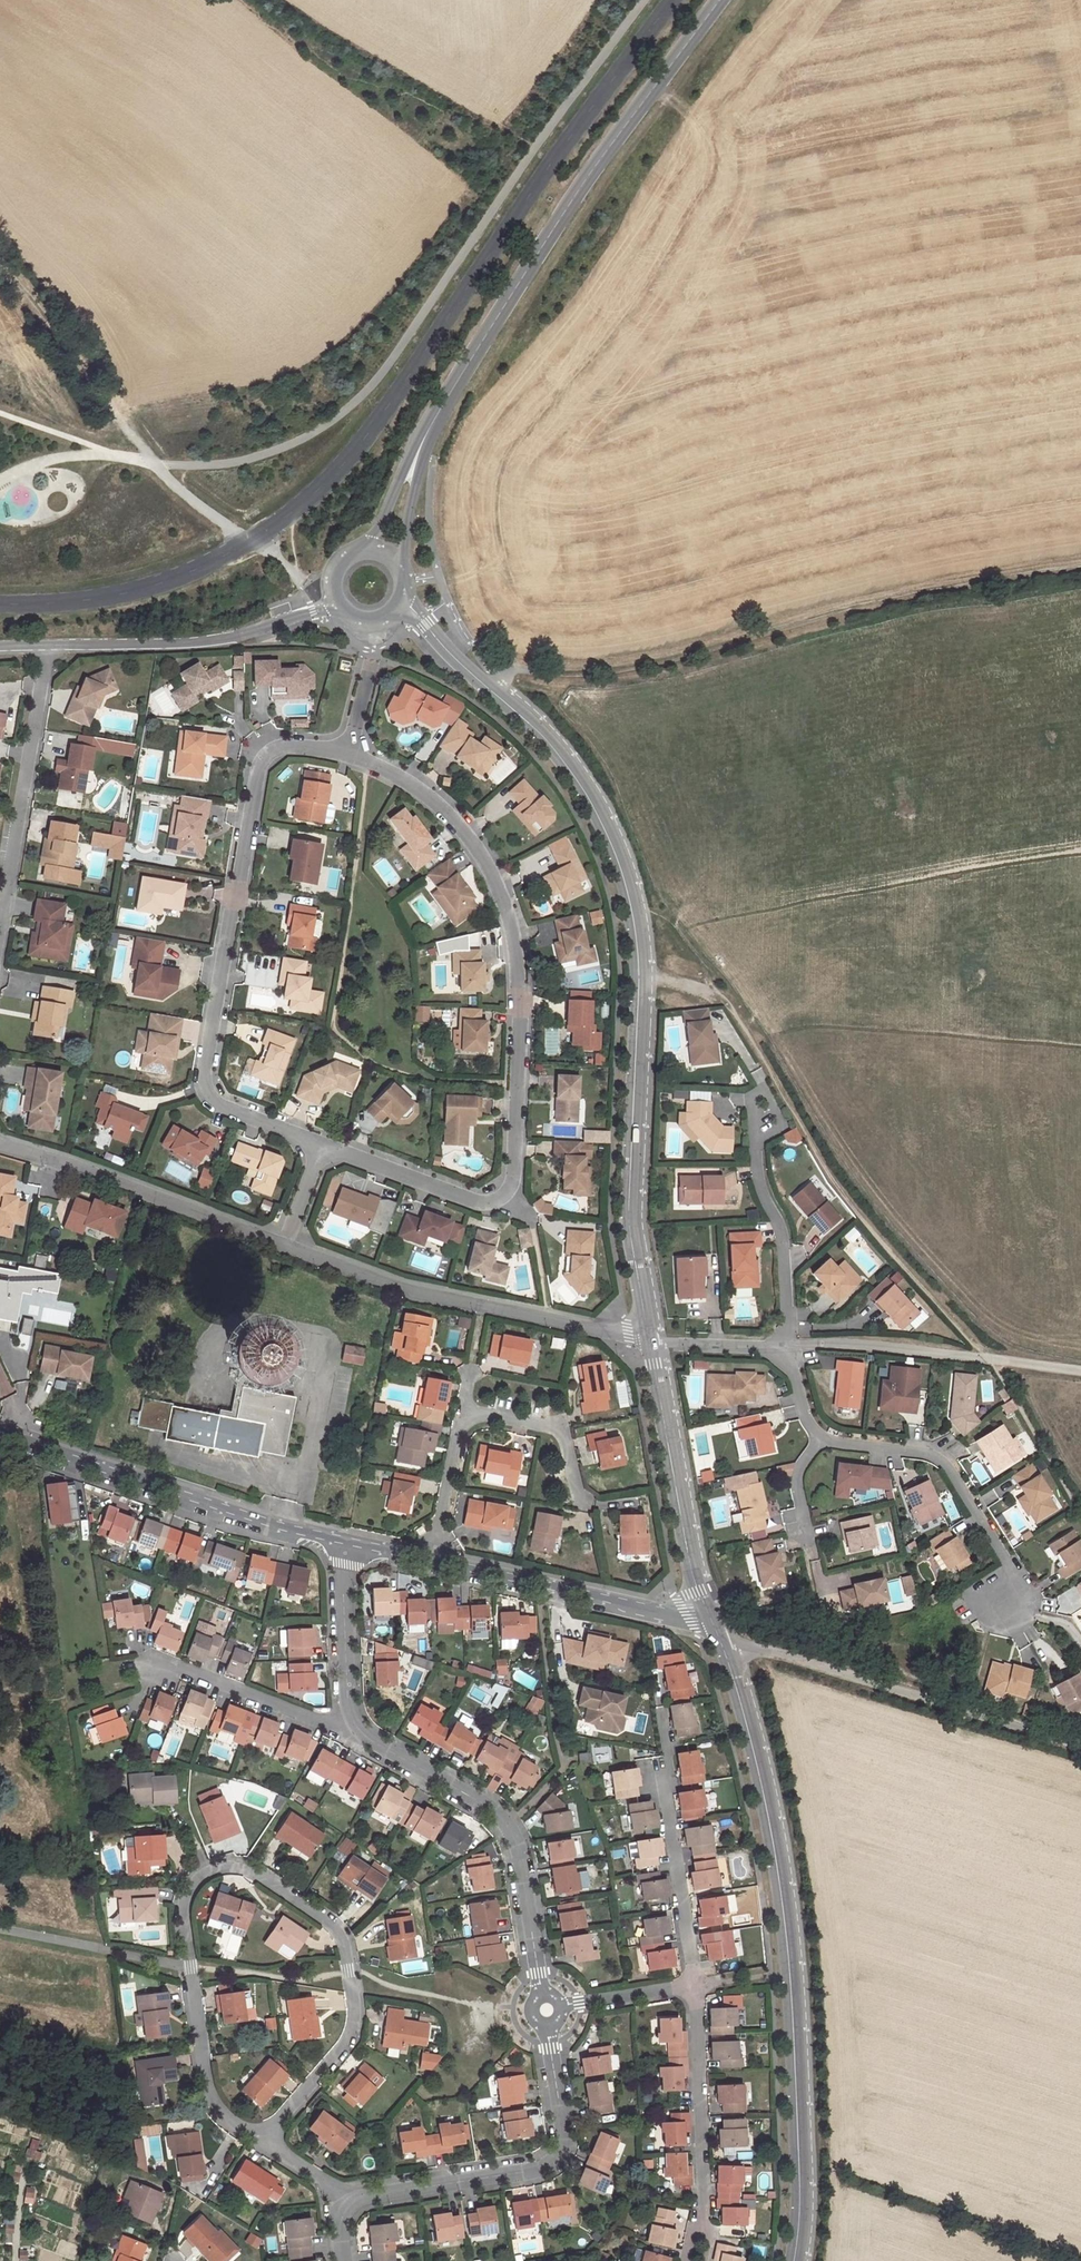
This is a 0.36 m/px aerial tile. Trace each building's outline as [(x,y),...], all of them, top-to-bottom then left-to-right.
[(232,667),(249,666),(249,654),(231,655),(232,667)] [(271,687),(287,687),(287,695),(302,695),(308,688),(308,679),(300,672),(296,672),(278,673),(278,665),(255,665),(255,688),(271,687)] [(200,693),(204,690),(206,692),(211,689),(213,692),(228,682),(218,668),(204,676),(198,666),(182,676),(188,686),(173,695),(183,711),(198,701),(196,698),(201,695),(200,693)] [(272,700),(303,699),(312,690),(312,677),(301,667),(295,667),(296,672),(300,672),(308,679),(308,688),(302,695),(287,695),(287,687),(271,687),(272,700)] [(102,696),(105,690),(106,689),(114,686),(108,671),(85,681),(81,691),(77,701),(72,700),(65,718),(87,727),(94,709),(97,710),(102,696)] [(244,690),(244,673),(235,674),(235,690),(244,690)] [(102,696),(115,691),(114,686),(106,689),(105,690),(102,696)] [(447,709),(405,686),(397,700),(393,708),(395,716),(402,719),(409,717),(411,714),(415,716),(416,717),(418,722),(432,729),(438,727),(447,709)] [(76,689),(72,700),(77,701),(81,691),(76,689)] [(393,708),(397,700),(393,698),(387,710),(390,720),(401,726),(411,723),(415,716),(411,714),(409,717),(402,719),(395,716),(393,708)] [(471,736),(463,731),(465,727),(456,721),(439,747),(447,753),(449,751),(458,757),(459,754),(466,759),(463,763),(474,771),(481,761),(489,767),(500,750),(484,739),(479,747),(469,740),(471,736)] [(184,752),(181,776),(202,779),(204,764),(201,763),(202,755),(224,758),(226,739),(182,734),(180,752),(184,752)] [(70,747),(66,768),(65,768),(64,773),(60,772),(57,791),(79,794),(83,771),(86,772),(89,772),(93,750),(70,747)] [(458,757),(456,759),(463,763),(466,759),(459,754),(458,757)] [(481,761),(474,771),(482,777),(489,767),(481,761)] [(304,772),(300,800),(297,819),(322,823),(324,809),(323,809),(324,805),(325,805),(328,787),(327,787),(328,776),(304,772)] [(539,800),(523,782),(509,794),(520,805),(526,812),(522,816),(529,825),(534,821),(542,830),(552,821),(553,815),(547,809),(549,807),(541,798),(539,800)] [(208,801),(183,796),(181,808),(175,807),(172,825),(176,826),(175,836),(178,837),(182,838),(179,854),(207,858),(209,842),(201,840),(197,840),(198,834),(202,834),(208,801)] [(526,812),(520,805),(513,812),(535,837),(542,830),(534,821),(529,825),(522,816),(526,812)] [(403,811),(390,820),(409,845),(414,852),(406,857),(415,869),(433,855),(424,843),(430,839),(413,818),(411,820),(403,811)] [(52,843),(51,852),(48,852),(45,866),(43,879),(77,885),(79,873),(70,871),(72,856),(69,856),(71,846),(74,828),(49,824),(46,841),(52,843)] [(125,840),(94,835),(92,847),(111,850),(109,860),(122,862),(122,860),(125,840)] [(46,841),(41,866),(45,866),(48,852),(51,852),(52,843),(46,841)] [(292,841),(289,859),(292,860),(293,859),(296,860),(299,842),(292,841)] [(314,885),(321,846),(299,842),(296,860),(293,859),(292,860),(289,880),(314,885)] [(557,875),(556,872),(544,878),(549,888),(556,885),(560,892),(564,901),(582,892),(577,883),(585,879),(569,847),(553,855),(559,867),(562,872),(557,875)] [(439,891),(455,912),(458,910),(465,919),(477,910),(470,901),(473,899),(456,876),(458,874),(448,860),(428,875),(439,891)] [(161,906),(164,904),(181,906),(185,886),(143,878),(137,911),(160,915),(161,908),(161,906)] [(556,885),(549,888),(553,896),(560,892),(556,885)] [(465,919),(458,910),(455,912),(439,891),(432,896),(455,926),(465,919)] [(41,920),(39,934),(31,933),(28,952),(54,957),(56,947),(60,948),(65,924),(59,923),(63,904),(37,899),(34,919),(41,920)] [(292,925),(290,934),(294,935),(292,947),(313,951),(316,939),(310,938),(315,909),(290,905),(287,925),(292,925)] [(575,916),(554,920),(558,936),(561,935),(563,942),(559,943),(554,944),(558,958),(574,954),(575,960),(576,966),(595,962),(592,949),(586,951),(582,933),(579,930),(575,916)] [(71,925),(65,924),(60,948),(56,947),(54,957),(64,959),(71,925)] [(135,987),(152,990),(151,997),(162,999),(171,993),(173,981),(177,982),(178,970),(156,967),(159,953),(135,949),(132,967),(138,968),(135,987)] [(460,974),(461,992),(482,991),(482,983),(482,972),(482,964),(479,964),(479,951),(453,952),(453,965),(457,965),(457,974),(460,974)] [(574,954),(558,958),(559,963),(575,960),(574,954)] [(287,977),(285,988),(284,998),(291,1000),(298,1001),(297,1010),(318,1013),(321,994),(307,992),(309,980),(302,979),(305,961),(283,958),(280,976),(287,977)] [(280,976),(278,986),(285,988),(287,977),(280,976)] [(63,1017),(65,1007),(69,1007),(72,991),(42,986),(39,1001),(36,1021),(34,1021),(32,1034),(53,1038),(55,1025),(58,1025),(59,1017),(63,1017)] [(134,994),(151,997),(152,990),(135,987),(134,994)] [(36,1021),(39,1001),(34,1000),(30,1020),(34,1021),(36,1021)] [(291,1000),(290,1009),(297,1010),(298,1001),(291,1000)] [(592,1003),(569,1002),(568,1026),(573,1026),(573,1046),(592,1047),(592,1051),(599,1051),(600,1034),(593,1034),(593,1027),(591,1027),(592,1003)] [(414,1022),(427,1022),(427,1007),(414,1006),(414,1022)] [(463,1032),(462,1051),(485,1052),(485,1042),(485,1033),(486,1023),(479,1022),(479,1009),(460,1008),(460,1031),(463,1032)] [(709,1008),(686,1011),(687,1025),(689,1025),(691,1046),(697,1046),(699,1064),(721,1062),(718,1042),(713,1043),(712,1035),(709,1008)] [(150,1013),(147,1034),(152,1035),(156,1014),(150,1013)] [(172,1059),(173,1050),(177,1050),(178,1040),(174,1039),(178,1018),(156,1014),(152,1035),(147,1034),(140,1033),(137,1052),(145,1054),(153,1055),(150,1071),(169,1075),(172,1059)] [(268,1052),(265,1059),(262,1057),(259,1062),(257,1061),(252,1075),(278,1085),(294,1041),(269,1031),(264,1044),(266,1045),(264,1050),(268,1052)] [(145,1054),(142,1070),(150,1071),(153,1055),(145,1054)] [(335,1063),(303,1077),(296,1096),(318,1104),(322,1093),(336,1087),(345,1090),(353,1070),(335,1063)] [(34,1095),(31,1110),(28,1127),(51,1130),(61,1074),(29,1068),(26,1087),(28,1087),(40,1089),(38,1096),(34,1095)] [(353,1070),(345,1090),(350,1092),(359,1071),(353,1070)] [(560,1099),(560,1122),(577,1123),(579,1079),(558,1078),(557,1099),(560,1099)] [(393,1085),(367,1111),(379,1122),(386,1115),(389,1112),(398,1119),(406,1119),(412,1113),(411,1104),(393,1085)] [(28,1087),(24,1109),(31,1110),(34,1095),(38,1096),(40,1089),(28,1087)] [(104,1127),(114,1131),(112,1137),(126,1142),(130,1131),(131,1131),(132,1128),(131,1128),(131,1127),(132,1124),(136,1125),(139,1115),(124,1109),(123,1112),(115,1109),(116,1106),(115,1098),(101,1093),(97,1106),(101,1107),(98,1117),(107,1120),(104,1127)] [(460,1146),(461,1116),(471,1116),(478,1117),(479,1099),(446,1097),(443,1145),(460,1146)] [(712,1115),(712,1103),(689,1103),(688,1123),(695,1124),(702,1131),(699,1134),(713,1151),(733,1151),(734,1128),(724,1128),(717,1120),(711,1120),(712,1115)] [(412,1113),(406,1119),(398,1119),(389,1112),(386,1115),(395,1123),(407,1123),(416,1114),(416,1104),(411,1104),(412,1113)] [(131,1127),(141,1130),(146,1117),(139,1115),(136,1125),(132,1124),(131,1127)] [(465,1124),(470,1125),(471,1116),(461,1116),(460,1146),(464,1146),(465,1124)] [(96,1124),(104,1127),(107,1120),(98,1117),(96,1124)] [(695,1124),(688,1123),(699,1134),(702,1131),(695,1124)] [(197,1141),(192,1138),(190,1141),(186,1138),(188,1135),(174,1127),(165,1142),(173,1147),(172,1150),(175,1152),(174,1154),(186,1161),(187,1159),(189,1155),(199,1161),(204,1153),(207,1155),(216,1140),(202,1133),(197,1141)] [(802,1140),(795,1129),(784,1135),(788,1143),(795,1144),(802,1140)] [(581,1131),(581,1143),(606,1144),(607,1132),(581,1131)] [(577,1158),(578,1142),(555,1141),(554,1157),(564,1158),(564,1167),(562,1167),(562,1178),(563,1178),(563,1188),(574,1189),(582,1189),(583,1179),(584,1179),(585,1168),(583,1168),(584,1158),(577,1158)] [(230,1162),(257,1172),(260,1173),(257,1180),(254,1179),(250,1189),(268,1196),(282,1160),(257,1151),(256,1154),(236,1146),(230,1162)] [(187,1159),(197,1165),(199,1161),(189,1155),(187,1159)] [(590,1168),(585,1168),(584,1179),(583,1179),(582,1189),(574,1189),(573,1195),(588,1196),(590,1168)] [(209,1190),(215,1174),(204,1170),(201,1180),(205,1181),(202,1187),(209,1190)] [(11,1231),(13,1221),(22,1223),(25,1204),(10,1201),(14,1178),(0,1175),(0,1229),(11,1231)] [(724,1177),(681,1177),(682,1187),(685,1191),(686,1200),(704,1200),(704,1204),(724,1203),(724,1177)] [(840,1221),(811,1185),(796,1197),(812,1216),(810,1219),(823,1235),(840,1221)] [(685,1191),(682,1187),(682,1204),(704,1204),(704,1200),(686,1200),(685,1191)] [(334,1214),(369,1227),(378,1200),(369,1197),(368,1199),(343,1190),(334,1214)] [(796,1197),(794,1199),(810,1219),(812,1216),(796,1197)] [(75,1199),(67,1220),(84,1227),(85,1225),(115,1237),(125,1213),(94,1201),(92,1206),(75,1199)] [(416,1237),(425,1240),(427,1235),(444,1241),(451,1222),(441,1219),(435,1216),(425,1213),(422,1221),(407,1215),(400,1236),(415,1241),(416,1237)] [(81,1234),(84,1227),(67,1220),(64,1227),(81,1234)] [(460,1243),(465,1227),(454,1224),(451,1234),(455,1235),(454,1242),(460,1243)] [(851,1242),(859,1234),(853,1228),(845,1235),(851,1242)] [(519,1231),(521,1241),(524,1240),(526,1247),(533,1246),(530,1229),(519,1231)] [(497,1236),(478,1231),(468,1270),(486,1275),(485,1279),(495,1282),(499,1266),(493,1264),(490,1263),(491,1258),(497,1236)] [(591,1257),(593,1234),(571,1232),(570,1246),(567,1246),(566,1258),(571,1258),(569,1283),(578,1294),(585,1294),(591,1290),(592,1282),(587,1276),(588,1259),(591,1257)] [(761,1233),(731,1234),(735,1288),(756,1287),(759,1283),(758,1273),(755,1270),(754,1261),(754,1247),(758,1247),(762,1243),(761,1233)] [(702,1258),(678,1260),(680,1300),(704,1298),(703,1277),(702,1258)] [(837,1269),(830,1261),(814,1275),(823,1285),(820,1287),(825,1293),(829,1290),(839,1301),(856,1286),(845,1275),(844,1276),(837,1269)] [(845,1262),(837,1269),(844,1276),(845,1275),(856,1286),(862,1281),(845,1262)] [(508,1268),(499,1266),(495,1282),(504,1284),(508,1268)] [(13,1322),(15,1322),(21,1292),(29,1294),(30,1288),(56,1293),(59,1276),(19,1269),(18,1273),(0,1270),(0,1319),(13,1322)] [(897,1272),(887,1278),(892,1286),(902,1280),(897,1272)] [(894,1287),(877,1302),(901,1330),(918,1314),(894,1287)] [(732,1310),(725,1310),(726,1320),(734,1319),(734,1314),(732,1315),(732,1310)] [(399,1350),(397,1360),(417,1364),(419,1354),(421,1354),(426,1330),(428,1330),(430,1321),(406,1316),(402,1334),(395,1333),(392,1348),(399,1350)] [(20,1318),(19,1333),(27,1333),(28,1319),(20,1318)] [(510,1361),(526,1365),(531,1343),(502,1337),(502,1338),(494,1336),(489,1357),(498,1358),(498,1359),(510,1361)] [(87,1380),(91,1357),(62,1352),(62,1349),(45,1346),(40,1371),(70,1377),(70,1375),(75,1376),(74,1378),(87,1380)] [(344,1347),(342,1361),(362,1366),(365,1351),(344,1347)] [(237,1369),(239,1371),(244,1372),(247,1371),(250,1369),(252,1366),(253,1363),(253,1359),(252,1355),(250,1353),(247,1351),(245,1350),(242,1350),(238,1352),(236,1353),(235,1355),(233,1358),(233,1361),(234,1366),(237,1369)] [(858,1406),(863,1361),(838,1358),(837,1367),(839,1367),(837,1385),(840,1385),(838,1403),(858,1406)] [(708,1362),(699,1361),(698,1370),(707,1371),(708,1362)] [(602,1363),(582,1366),(585,1383),(581,1384),(584,1404),(581,1404),(582,1414),(612,1409),(610,1400),(608,1400),(602,1363)] [(920,1368),(892,1365),(890,1380),(890,1384),(883,1383),(881,1400),(904,1402),(903,1409),(915,1410),(917,1395),(916,1395),(916,1388),(918,1388),(920,1368)] [(244,1372),(239,1371),(231,1413),(220,1411),(219,1415),(173,1407),(173,1404),(143,1398),(137,1427),(165,1433),(164,1440),(258,1458),(259,1452),(283,1456),(295,1398),(241,1387),(244,1372)] [(736,1377),(707,1376),(707,1393),(709,1393),(709,1407),(724,1407),(724,1403),(731,1404),(744,1404),(745,1401),(745,1396),(754,1396),(754,1393),(763,1393),(764,1377),(754,1376),(755,1374),(744,1373),(744,1377),(736,1377)] [(977,1376),(956,1374),(953,1397),(958,1397),(956,1411),(952,1410),(950,1420),(964,1436),(980,1423),(972,1414),(977,1376)] [(440,1410),(443,1410),(448,1384),(427,1380),(422,1406),(424,1407),(421,1421),(422,1421),(437,1424),(440,1410)] [(904,1402),(881,1400),(881,1407),(903,1409),(904,1402)] [(388,1406),(377,1404),(376,1412),(387,1414),(388,1406)] [(757,1427),(755,1415),(735,1419),(738,1431),(757,1427)] [(433,1446),(436,1435),(438,1435),(440,1425),(437,1424),(422,1421),(420,1432),(406,1429),(403,1446),(400,1446),(397,1462),(422,1467),(426,1451),(427,1445),(433,1446)] [(999,1471),(1024,1455),(1014,1439),(1011,1441),(1002,1426),(976,1442),(986,1457),(990,1455),(999,1471)] [(745,1439),(749,1457),(772,1452),(770,1442),(769,1437),(768,1433),(759,1435),(757,1427),(738,1431),(740,1440),(745,1439)] [(740,1440),(738,1431),(733,1432),(739,1460),(749,1457),(745,1439),(740,1440)] [(622,1458),(618,1438),(606,1440),(605,1433),(587,1436),(590,1452),(592,1451),(596,1450),(599,1463),(599,1465),(611,1463),(611,1460),(622,1458)] [(504,1454),(489,1451),(489,1448),(481,1446),(476,1470),(484,1471),(484,1473),(504,1477),(503,1485),(514,1487),(521,1455),(509,1453),(509,1455),(504,1454)] [(990,1455),(986,1457),(996,1473),(999,1471),(990,1455)] [(600,1468),(623,1464),(622,1458),(611,1460),(611,1463),(599,1465),(600,1468)] [(1030,1464),(1013,1475),(1021,1488),(1026,1496),(1018,1500),(1024,1510),(1031,1505),(1040,1519),(1055,1509),(1047,1496),(1049,1494),(1030,1464)] [(892,1489),(887,1470),(838,1465),(836,1486),(866,1489),(867,1487),(892,1489)] [(409,1504),(411,1494),(412,1486),(417,1487),(418,1477),(395,1472),(393,1483),(391,1494),(388,1509),(400,1511),(402,1503),(409,1504)] [(701,1474),(703,1482),(712,1480),(710,1472),(701,1474)] [(75,1521),(73,1481),(42,1483),(44,1523),(75,1521)] [(384,1481),(382,1492),(391,1494),(393,1483),(384,1481)] [(927,1481),(905,1492),(913,1510),(910,1511),(913,1518),(916,1516),(920,1525),(942,1514),(927,1481)] [(740,1523),(743,1534),(765,1529),(763,1519),(767,1518),(765,1507),(764,1507),(763,1503),(764,1503),(760,1484),(737,1489),(744,1522),(740,1523)] [(507,1508),(468,1501),(463,1525),(482,1529),(483,1525),(492,1527),(503,1529),(504,1524),(512,1525),(514,1515),(506,1513),(507,1508)] [(407,1513),(409,1504),(402,1503),(400,1511),(407,1513)] [(1031,1505),(1024,1510),(1027,1515),(1030,1513),(1035,1522),(1040,1519),(1031,1505)] [(123,1543),(131,1518),(115,1513),(116,1509),(108,1506),(100,1527),(109,1531),(107,1537),(123,1543)] [(553,1542),(554,1537),(557,1537),(560,1520),(537,1515),(530,1550),(550,1554),(553,1542)] [(620,1516),(620,1536),(621,1536),(624,1536),(624,1554),(647,1555),(647,1536),(643,1536),(643,1516),(620,1516)] [(871,1517),(841,1523),(843,1535),(845,1534),(850,1553),(872,1548),(868,1529),(873,1528),(871,1517)] [(144,1519),(136,1542),(152,1548),(153,1545),(161,1548),(168,1528),(144,1519)] [(426,1532),(422,1526),(416,1531),(420,1536),(426,1532)] [(168,1550),(175,1530),(168,1528),(161,1548),(168,1550)] [(873,1528),(868,1529),(872,1548),(877,1547),(873,1528)] [(175,1530),(168,1550),(176,1553),(175,1556),(191,1561),(197,1544),(199,1539),(175,1530)] [(953,1539),(947,1530),(927,1542),(933,1552),(936,1551),(947,1569),(955,1564),(958,1570),(970,1563),(954,1538),(953,1539)] [(1023,1536),(1026,1541),(1032,1537),(1029,1532),(1023,1536)] [(1048,1547),(1055,1557),(1058,1555),(1065,1566),(1062,1568),(1059,1570),(1064,1578),(1080,1567),(1080,1562),(1079,1558),(1080,1557),(1080,1546),(1072,1532),(1048,1547)] [(773,1554),(770,1540),(752,1544),(762,1587),(783,1582),(777,1553),(773,1554)] [(243,1555),(236,1552),(206,1542),(205,1547),(199,1562),(207,1565),(207,1563),(226,1569),(223,1579),(233,1582),(243,1555)] [(197,1544),(191,1561),(189,1567),(197,1570),(199,1562),(205,1547),(197,1544)] [(250,1555),(245,1578),(270,1584),(274,1563),(266,1561),(267,1559),(250,1555)] [(1058,1555),(1055,1557),(1062,1568),(1065,1566),(1058,1555)] [(274,1563),(270,1584),(277,1586),(281,1565),(274,1563)] [(308,1571),(281,1565),(277,1586),(286,1588),(285,1592),(302,1596),(308,1571)] [(902,1577),(903,1586),(913,1584),(911,1575),(902,1577)] [(855,1589),(840,1592),(844,1610),(888,1600),(883,1579),(854,1585),(855,1589)] [(913,1584),(903,1586),(906,1596),(915,1594),(913,1584)] [(372,1614),(398,1613),(397,1592),(389,1592),(389,1589),(371,1589),(372,1614)] [(422,1599),(405,1600),(405,1592),(397,1592),(398,1613),(405,1613),(406,1624),(423,1623),(422,1599)] [(436,1610),(436,1623),(453,1622),(453,1628),(462,1628),(461,1607),(453,1607),(452,1598),(435,1599),(436,1610)] [(143,1627),(139,1606),(130,1607),(129,1600),(111,1603),(116,1627),(132,1624),(133,1628),(143,1627)] [(470,1630),(487,1630),(486,1606),(461,1607),(462,1628),(470,1628),(470,1630)] [(152,1608),(146,1627),(146,1628),(149,1629),(156,1610),(152,1608)] [(157,1632),(153,1642),(173,1651),(180,1633),(160,1625),(164,1613),(156,1610),(149,1629),(157,1632)] [(517,1638),(526,1637),(526,1631),(525,1617),(525,1616),(516,1616),(516,1613),(499,1614),(501,1649),(517,1648),(517,1638)] [(526,1631),(539,1630),(537,1616),(525,1617),(526,1631)] [(286,1630),(287,1656),(309,1656),(308,1646),(312,1646),(311,1629),(286,1630)] [(194,1633),(186,1655),(202,1661),(205,1654),(212,1657),(220,1637),(212,1634),(210,1639),(194,1633)] [(584,1645),(562,1639),(565,1662),(591,1668),(592,1661),(602,1664),(602,1662),(621,1667),(626,1646),(607,1641),(599,1639),(599,1636),(587,1633),(584,1645)] [(227,1640),(220,1659),(227,1662),(224,1670),(240,1676),(249,1654),(234,1648),(236,1643),(227,1640)] [(395,1684),(393,1663),(396,1663),(396,1653),(374,1654),(375,1685),(395,1684)] [(602,1664),(592,1661),(591,1668),(600,1671),(602,1664)] [(287,1664),(288,1691),(314,1690),(313,1673),(310,1673),(309,1664),(287,1664)] [(685,1687),(682,1664),(663,1667),(667,1690),(669,1689),(670,1698),(692,1694),(690,1686),(685,1687)] [(1031,1672),(1013,1666),(1012,1667),(1011,1671),(1005,1669),(1004,1667),(993,1664),(986,1688),(1005,1693),(1006,1692),(1024,1697),(1031,1672)] [(1078,1674),(1055,1686),(1069,1714),(1080,1708),(1080,1687),(1080,1685),(1080,1679),(1078,1674)] [(1055,1686),(1050,1688),(1064,1717),(1069,1714),(1055,1686)] [(602,1692),(582,1688),(579,1705),(588,1707),(585,1722),(593,1723),(596,1728),(617,1732),(622,1729),(624,1718),(621,1714),(624,1697),(609,1694),(607,1696),(602,1695),(602,1692)] [(1005,1693),(986,1688),(985,1692),(1004,1697),(1005,1693)] [(204,1696),(189,1690),(177,1722),(192,1728),(193,1724),(201,1727),(211,1701),(203,1698),(204,1696)] [(146,1699),(139,1719),(146,1722),(148,1716),(163,1721),(172,1698),(157,1692),(153,1701),(146,1699)] [(669,1705),(673,1729),(676,1728),(677,1737),(698,1734),(697,1725),(691,1726),(688,1703),(669,1705)] [(418,1704),(409,1721),(420,1727),(424,1729),(421,1735),(433,1742),(442,1726),(435,1723),(439,1715),(418,1704)] [(102,1714),(109,1711),(107,1705),(100,1708),(102,1714)] [(218,1728),(234,1734),(243,1711),(227,1705),(224,1713),(216,1709),(209,1729),(216,1732),(218,1728)] [(101,1742),(125,1734),(119,1718),(116,1719),(113,1710),(109,1711),(102,1714),(100,1708),(92,1711),(95,1717),(92,1717),(101,1742)] [(254,1715),(246,1736),(254,1738),(253,1740),(269,1746),(278,1725),(254,1715)] [(450,1731),(442,1726),(433,1742),(444,1749),(447,1743),(452,1745),(464,1752),(474,1735),(454,1724),(450,1731)] [(290,1737),(283,1735),(275,1755),(282,1758),(284,1754),(299,1760),(300,1757),(303,1750),(310,1753),(315,1742),(307,1739),(308,1736),(293,1730),(290,1737)] [(491,1775),(499,1779),(514,1751),(516,1748),(499,1739),(497,1741),(488,1736),(475,1758),(486,1764),(490,1767),(487,1772),(491,1775)] [(320,1749),(308,1770),(304,1777),(319,1785),(324,1776),(332,1781),(343,1762),(320,1749)] [(308,1760),(310,1753),(303,1750),(300,1757),(308,1760)] [(514,1751),(499,1779),(507,1783),(509,1780),(524,1788),(535,1767),(520,1759),(522,1755),(514,1751)] [(677,1753),(682,1785),(703,1781),(702,1774),(699,1775),(695,1751),(677,1753)] [(589,1753),(578,1754),(579,1764),(590,1762),(589,1753)] [(339,1785),(349,1766),(343,1762),(332,1781),(339,1785)] [(345,1790),(360,1799),(372,1779),(349,1766),(339,1785),(346,1789),(345,1790)] [(636,1769),(610,1773),(614,1798),(635,1795),(634,1786),(638,1785),(636,1769)] [(130,1797),(152,1795),(152,1800),(152,1804),(174,1802),(172,1777),(150,1778),(150,1774),(128,1775),(130,1797)] [(499,1779),(491,1775),(484,1788),(491,1792),(499,1779)] [(368,1806),(397,1822),(408,1802),(399,1797),(400,1796),(401,1794),(386,1786),(385,1787),(380,1784),(368,1806)] [(399,1797),(408,1802),(414,1791),(406,1787),(401,1794),(400,1796),(399,1797)] [(210,1801),(219,1797),(216,1790),(207,1793),(210,1801)] [(681,1818),(702,1815),(701,1807),(704,1806),(701,1790),(677,1793),(681,1818)] [(199,1806),(213,1842),(239,1832),(233,1817),(230,1819),(225,1808),(221,1796),(219,1797),(210,1801),(207,1793),(198,1797),(202,1804),(199,1806)] [(545,1832),(570,1829),(567,1812),(563,1812),(562,1804),(549,1793),(535,1809),(543,1815),(545,1832)] [(304,1805),(314,1810),(318,1804),(308,1798),(304,1805)] [(627,1804),(631,1831),(657,1827),(654,1810),(650,1811),(648,1801),(627,1804)] [(408,1802),(397,1822),(404,1825),(414,1806),(408,1802)] [(414,1806),(404,1825),(427,1838),(427,1837),(433,1826),(439,1830),(444,1820),(439,1817),(439,1816),(424,1808),(423,1811),(414,1806)] [(276,1834),(291,1844),(294,1839),(311,1851),(322,1835),(289,1813),(276,1834)] [(438,1844),(453,1852),(454,1850),(462,1854),(472,1835),(450,1822),(438,1844)] [(712,1851),(708,1825),(683,1830),(686,1846),(689,1846),(691,1855),(712,1851)] [(433,1841),(439,1830),(433,1826),(427,1837),(433,1841)] [(137,1828),(138,1836),(149,1835),(149,1828),(137,1828)] [(146,1859),(163,1858),(162,1834),(149,1835),(138,1836),(126,1837),(124,1839),(124,1845),(126,1847),(128,1874),(148,1873),(147,1865),(146,1859)] [(342,1837),(331,1857),(341,1863),(353,1843),(342,1837)] [(659,1838),(635,1842),(638,1859),(633,1859),(634,1868),(656,1865),(655,1857),(662,1856),(659,1838)] [(291,1844),(308,1856),(311,1851),(294,1839),(291,1844)] [(547,1844),(551,1868),(571,1864),(570,1857),(573,1857),(570,1840),(547,1844)] [(339,1874),(356,1885),(371,1896),(383,1878),(350,1856),(339,1874)] [(469,1868),(472,1890),(491,1887),(487,1857),(466,1861),(467,1869),(469,1868)] [(692,1890),(718,1886),(713,1859),(692,1862),(694,1872),(690,1872),(692,1890)] [(554,1893),(578,1889),(575,1873),(573,1873),(571,1864),(551,1868),(554,1893)] [(657,1872),(635,1875),(637,1884),(640,1883),(643,1900),(668,1896),(665,1879),(659,1880),(657,1872)] [(356,1885),(339,1874),(336,1877),(353,1889),(356,1885)] [(133,1920),(154,1919),(153,1898),(156,1897),(155,1886),(126,1888),(126,1896),(127,1900),(118,1901),(119,1916),(133,1914),(133,1920)] [(242,1935),(252,1905),(216,1893),(212,1905),(218,1907),(214,1918),(233,1925),(231,1931),(242,1935)] [(697,1900),(700,1917),(697,1917),(698,1926),(720,1923),(718,1914),(725,1913),(722,1896),(697,1900)] [(493,1900),(468,1904),(472,1930),(493,1927),(492,1917),(496,1916),(493,1900)] [(561,1931),(584,1927),(582,1910),(579,1911),(578,1902),(557,1905),(561,1931)] [(214,1918),(218,1907),(212,1905),(208,1916),(214,1918)] [(120,1926),(134,1925),(133,1920),(133,1914),(119,1916),(120,1926)] [(412,1936),(409,1916),(386,1920),(389,1939),(392,1939),(395,1959),(414,1956),(410,1936),(412,1936)] [(639,1945),(662,1942),(661,1934),(668,1933),(666,1916),(642,1920),(644,1937),(638,1938),(639,1945)] [(278,1929),(284,1919),(280,1917),(274,1925),(278,1929)] [(294,1951),(295,1951),(307,1934),(284,1919),(278,1929),(274,1925),(263,1942),(275,1950),(287,1957),(290,1956),(294,1951)] [(474,1938),(494,1935),(493,1927),(472,1930),(474,1938)] [(721,1931),(699,1934),(701,1944),(704,1944),(707,1960),(732,1956),(730,1939),(722,1941),(721,1931)] [(586,1934),(562,1938),(565,1955),(575,1954),(576,1961),(597,1959),(596,1950),(590,1951),(586,1934)] [(474,1938),(477,1964),(503,1960),(500,1943),(495,1944),(494,1935),(474,1938)] [(662,1942),(639,1945),(641,1954),(646,1953),(648,1970),(673,1966),(671,1949),(663,1950),(662,1942)] [(217,1986),(218,1994),(229,1993),(228,1984),(217,1986)] [(221,2004),(221,2011),(223,2022),(254,2019),(252,2008),(244,2009),(242,1991),(229,1993),(218,1994),(216,1995),(217,2004),(221,2004)] [(165,1993),(136,1997),(138,2013),(142,2013),(143,2024),(144,2024),(145,2037),(167,2034),(164,2010),(168,2009),(165,1993)] [(287,2002),(290,2020),(295,2020),(297,2039),(318,2036),(316,2017),(313,2017),(310,1998),(287,2002)] [(734,2008),(709,2009),(710,2036),(731,2035),(731,2025),(735,2025),(734,2008)] [(386,2018),(403,2020),(404,2013),(387,2010),(386,2018)] [(135,2025),(143,2024),(142,2013),(138,2013),(133,2014),(135,2025)] [(276,2026),(274,2017),(267,2018),(268,2027),(276,2026)] [(403,2020),(386,2018),(382,2040),(403,2043),(403,2041),(407,2041),(425,2045),(428,2025),(403,2020)] [(658,2019),(659,2041),(667,2041),(667,2051),(685,2050),(685,2036),(678,2036),(678,2032),(678,2018),(658,2019)] [(403,2043),(382,2040),(381,2045),(405,2049),(407,2041),(403,2041),(403,2043)] [(735,2041),(710,2042),(710,2060),(719,2059),(719,2067),(740,2066),(740,2058),(736,2058),(735,2041)] [(589,2057),(580,2059),(583,2076),(609,2071),(606,2054),(611,2054),(610,2046),(588,2049),(589,2057)] [(396,2057),(397,2050),(387,2047),(385,2054),(396,2057)] [(667,2058),(686,2058),(685,2050),(667,2051),(667,2058)] [(441,2056),(421,2053),(419,2066),(431,2068),(441,2056)] [(134,2062),(141,2106),(158,2104),(155,2083),(159,2083),(160,2082),(160,2081),(174,2079),(171,2057),(134,2062)] [(661,2067),(661,2090),(681,2090),(680,2076),(680,2072),(686,2071),(686,2058),(667,2058),(668,2066),(661,2067)] [(273,2090),(286,2075),(268,2060),(242,2090),(257,2102),(270,2087),(273,2090)] [(357,2074),(344,2089),(360,2103),(381,2078),(363,2063),(355,2073),(357,2074)] [(501,2075),(521,2071),(520,2064),(500,2068),(501,2075)] [(522,2074),(496,2078),(499,2105),(521,2101),(520,2092),(524,2092),(522,2074)] [(585,2083),(589,2114),(611,2111),(610,2102),(607,2102),(604,2079),(585,2083)] [(126,2082),(129,2104),(140,2102),(137,2081),(126,2082)] [(721,2111),(742,2110),(741,2084),(716,2086),(717,2102),(720,2102),(721,2111)] [(270,2087),(257,2102),(260,2105),(273,2090),(270,2087)] [(501,2113),(505,2139),(530,2135),(528,2118),(524,2119),(523,2109),(501,2113)] [(325,2143),(336,2152),(350,2133),(321,2111),(309,2127),(319,2135),(326,2141),(325,2143)] [(663,2123),(664,2145),(683,2145),(683,2131),(682,2127),(688,2127),(688,2112),(670,2113),(670,2122),(663,2123)] [(719,2145),(744,2145),(742,2118),(721,2119),(721,2129),(718,2129),(719,2145)] [(446,2144),(450,2143),(463,2142),(460,2123),(437,2127),(438,2134),(430,2136),(433,2153),(447,2151),(446,2144)] [(414,2149),(419,2148),(420,2155),(433,2153),(430,2136),(422,2137),(420,2129),(398,2133),(401,2151),(414,2149)] [(202,2178),(197,2132),(175,2135),(177,2157),(180,2181),(202,2178)] [(599,2132),(587,2161),(606,2169),(610,2160),(608,2159),(617,2140),(599,2132)] [(177,2157),(175,2135),(168,2135),(170,2148),(172,2148),(174,2158),(177,2157)] [(326,2141),(319,2135),(317,2138),(325,2143),(326,2141)] [(141,2139),(133,2140),(136,2166),(145,2171),(141,2139)] [(734,2156),(734,2147),(715,2146),(715,2155),(734,2156)] [(684,2167),(683,2153),(664,2153),(665,2176),(672,2176),(672,2185),(691,2185),(690,2171),(684,2171),(684,2167)] [(245,2160),(231,2180),(262,2201),(266,2195),(274,2200),(281,2189),(273,2184),(274,2183),(257,2173),(260,2169),(245,2160)] [(577,2183),(601,2193),(607,2178),(603,2176),(606,2169),(587,2161),(577,2183)] [(739,2166),(739,2171),(749,2171),(749,2162),(739,2162),(739,2166)] [(717,2166),(716,2191),(737,2191),(737,2183),(739,2183),(739,2171),(739,2166),(717,2166)] [(132,2178),(142,2183),(146,2174),(136,2169),(132,2178)] [(276,2180),(260,2169),(257,2173),(274,2183),(276,2180)] [(134,2198),(128,2213),(149,2221),(161,2193),(130,2181),(125,2194),(134,2198)] [(716,2200),(736,2200),(737,2191),(716,2191),(716,2200)] [(125,2194),(118,2209),(128,2213),(134,2198),(125,2194)] [(566,2195),(536,2199),(540,2221),(556,2219),(555,2216),(569,2214),(566,2195)] [(540,2221),(536,2199),(512,2203),(516,2229),(532,2226),(532,2222),(540,2221)] [(720,2223),(744,2224),(752,2224),(753,2200),(742,2200),(736,2200),(716,2200),(716,2207),(721,2207),(720,2223)] [(471,2236),(497,2232),(493,2206),(476,2209),(476,2213),(467,2215),(471,2236)] [(647,2241),(672,2247),(675,2231),(671,2230),(674,2212),(658,2209),(656,2217),(652,2216),(649,2225),(651,2225),(647,2241)] [(436,2241),(462,2237),(459,2216),(450,2217),(449,2213),(432,2216),(436,2241)] [(217,2260),(218,2260),(233,2246),(217,2230),(215,2232),(200,2216),(184,2232),(199,2248),(202,2245),(217,2260)] [(285,2221),(288,2247),(309,2245),(308,2235),(312,2235),(310,2218),(285,2221)] [(372,2251),(393,2249),(392,2241),(397,2240),(394,2223),(369,2226),(372,2251)] [(145,2246),(123,2235),(115,2253),(119,2255),(116,2260),(139,2260),(145,2246)] [(718,2260),(739,2260),(740,2258),(733,2257),(735,2248),(716,2244),(713,2258),(719,2259),(718,2260)] [(202,2245),(199,2248),(211,2260),(217,2260),(202,2245)] [(289,2255),(310,2252),(309,2245),(288,2247),(289,2255)] [(236,2250),(233,2246),(218,2260),(224,2260),(236,2250)] [(373,2259),(394,2256),(393,2249),(372,2251),(373,2259)] [(290,2260),(315,2260),(311,2260),(310,2252),(289,2255),(290,2260)] [(669,2258),(645,2252),(642,2260),(668,2260),(669,2258)]
